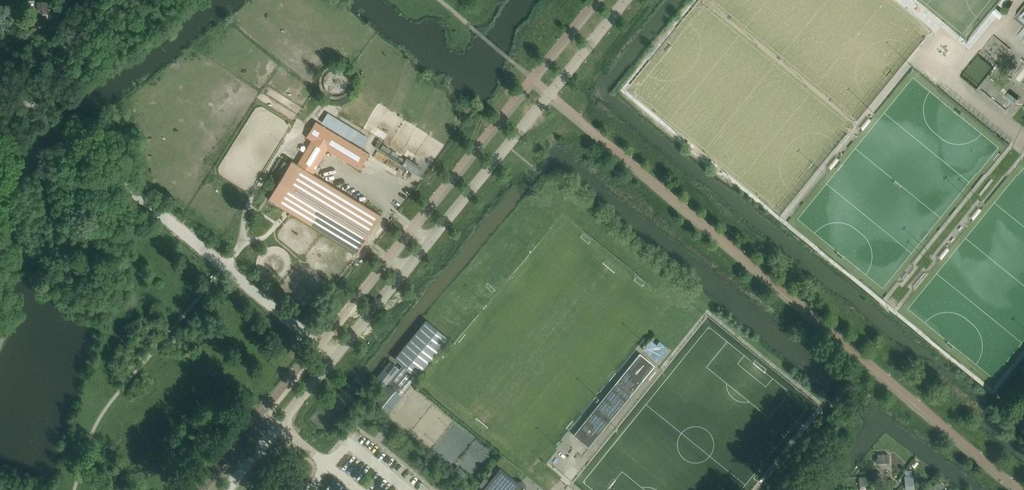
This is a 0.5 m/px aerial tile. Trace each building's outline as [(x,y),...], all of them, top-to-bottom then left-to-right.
[(51,11),(50,2),(37,2),(38,11),(51,11)] [(30,16),(21,19),(24,27),(32,25),(30,16)] [(339,119),(328,113),(321,123),(349,140),(349,139),(363,147),(369,138),(339,119)] [(297,164),(294,162),(292,161),(268,199),(358,254),(381,215),(313,174),(327,151),(360,170),(370,154),(316,122),(306,138),(311,141),(297,164)] [(426,320),(395,359),(416,377),(448,338),(426,320)] [(392,363),(390,361),(375,380),(385,388),(388,383),(397,390),(401,386),(392,378),(400,369),(392,363)] [(588,447),(632,394),(643,380),(628,368),(617,382),(573,435),(588,447)] [(373,405),(385,415),(401,396),(389,386),(386,389),(373,405)] [(889,463),(888,454),(877,455),(878,463),(889,463)] [(458,467),(455,471),(464,479),(467,475),(458,467)] [(499,469),(482,489),(525,489),(525,485),(521,483),(521,482),(516,482),(499,469)] [(914,485),(913,476),(904,477),(905,486),(914,485)] [(868,486),(868,477),(859,478),(859,486),(868,486)] [(944,485),(937,481),(933,488),(936,489),(941,489),(944,485)]
